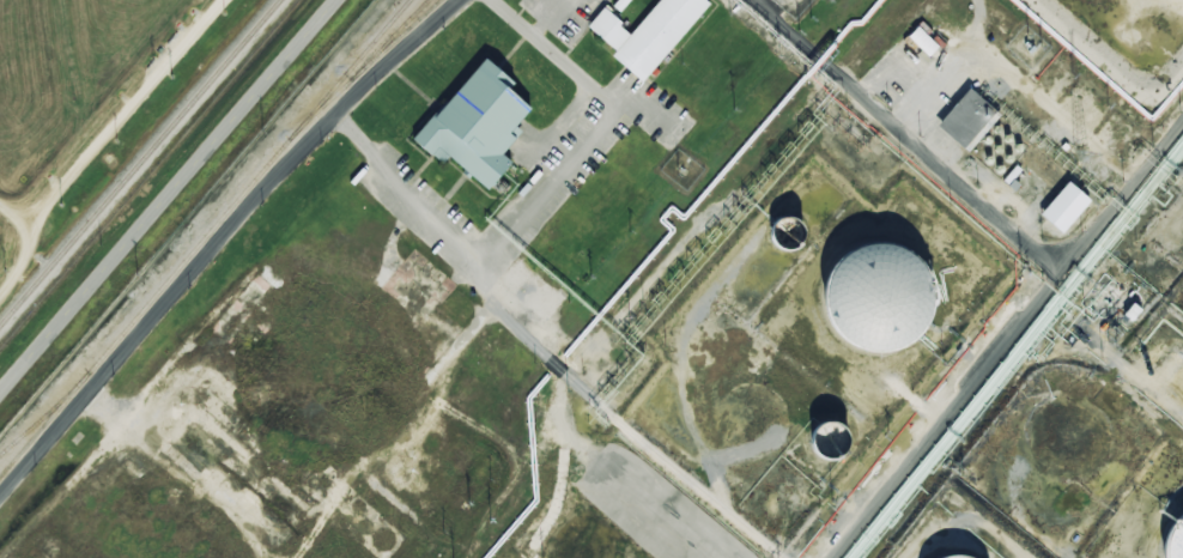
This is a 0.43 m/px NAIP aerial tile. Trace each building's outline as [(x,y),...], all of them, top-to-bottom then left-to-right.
[(626,37),(659,0),(698,0),(706,7),(639,85),(607,59),(612,53),(583,29),(600,10),(618,25),(615,28),(626,37)] [(927,57),(937,46),(915,26),(906,37),(927,57)] [(429,120),(479,61),(509,86),(503,93),(524,111),(510,128),(517,133),(497,157),(505,164),(481,192),(444,159),(438,165),(427,156),(426,158),(407,141),(426,119),(429,120)] [(964,153),(933,127),(965,91),(995,117),(964,153)] [(1007,142),(1006,144),(1005,144),(1003,145),(1001,144),(1000,144),(1000,142),(999,140),(1000,139),(1000,138),(1001,138),(1003,137),(1005,138),(1006,138),(1007,139),(1007,140),(1007,142)] [(1018,152),(1017,153),(1015,154),(1014,154),(1012,154),(1011,153),(1011,152),(1009,151),(1011,148),(1011,147),(1012,147),(1014,146),(1015,147),(1017,147),(1018,148),(1018,151),(1018,152)] [(997,153),(996,154),(995,154),(994,156),(991,154),(990,154),(990,153),(989,151),(990,150),(990,148),(991,147),(994,147),(995,147),(996,148),(997,150),(997,151),(997,153)] [(1008,163),(1007,164),(1006,164),(1005,165),(1002,164),(1001,164),(1001,163),(1000,160),(1001,159),(1001,158),(1002,158),(1005,157),(1006,158),(1007,158),(1008,159),(1008,160),(1008,163)] [(1036,217),(1064,183),(1086,204),(1058,236),(1036,217)] [(794,242),(790,247),(784,250),(778,251),(772,250),(768,247),(764,242),(763,235),(764,229),(768,224),(772,220),(778,219),(784,220),(790,224),(794,229),(795,235),(794,242)] [(932,291),(933,308),(929,323),(918,339),(904,350),(887,356),(868,354),(851,347),(838,335),(830,320),(827,301),(831,283),(839,269),(853,259),(867,251),(884,250),(900,254),(914,263),(924,275),(932,291)] [(1129,321),(1139,311),(1131,304),(1121,314),(1129,321)] [(849,443),(849,449),(848,455),(844,460),(839,463),(833,466),(826,466),(821,463),(817,459),(813,453),(813,447),(814,441),(817,436),(821,432),(826,430),(832,430),(838,431),(843,433),(847,438),(849,443)] [(1176,524),(1182,519),(1182,557),(1164,557),(1164,553),(1167,538),(1176,524)]
